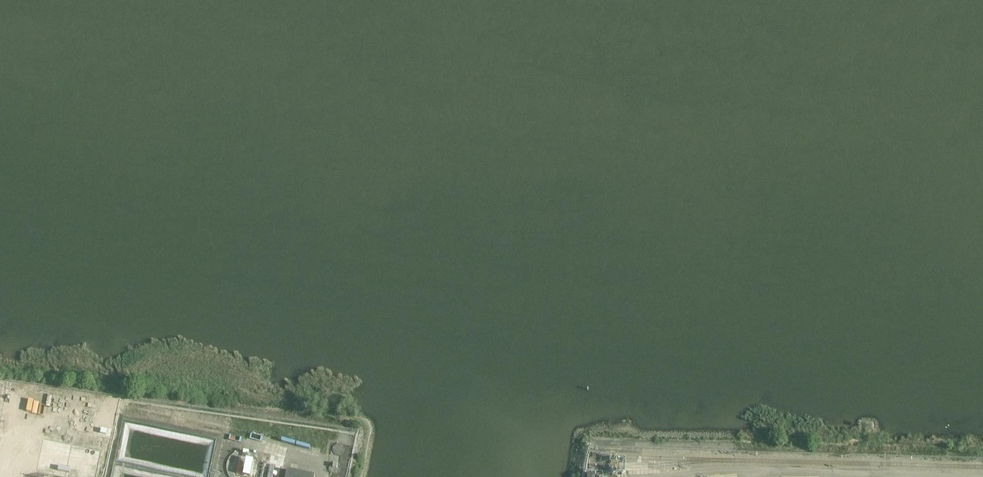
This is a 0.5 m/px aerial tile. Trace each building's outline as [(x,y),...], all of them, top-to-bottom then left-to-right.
[(342,453),(343,452),(342,451),(342,450),(342,449),(341,448),(340,448),(339,447),(338,447),(337,447),(336,447),(335,448),(334,448),(333,449),(333,450),(332,451),(332,452),(332,453),(333,454),(333,455),(334,456),(335,457),(336,457),(338,457),(339,457),(340,457),(340,456),(341,456),(342,455),(342,454),(342,453)] [(226,469),(226,470),(227,472),(227,473),(228,474),(228,476),(229,476),(257,476),(258,476),(258,475),(259,474),(259,472),(260,471),(260,469),(260,468),(260,466),(260,465),(260,464),(259,462),(259,461),(258,459),(257,458),(257,457),(256,456),(255,455),(253,454),(252,453),(251,452),(249,451),(248,451),(247,451),(245,450),(244,450),(242,450),(241,450),(239,451),(238,451),(236,452),(235,452),(234,453),(232,454),(231,455),(230,456),(229,457),(228,459),(228,460),(227,461),(227,463),(226,464),(226,466),(226,467),(226,469)] [(339,471),(339,470),(339,469),(338,468),(338,467),(337,466),(336,465),(335,465),(334,465),(333,465),(332,465),(331,466),(330,467),(329,467),(329,468),(329,469),(329,470),(329,471),(329,472),(329,473),(330,474),(331,474),(332,475),(333,475),(334,475),(335,475),(336,475),(337,474),(338,474),(338,473),(339,472),(339,471)] [(280,474),(280,473),(280,471),(279,470),(278,469),(277,468),(275,467),(274,466),(272,466),(271,467),(269,467),(268,468),(267,469),(266,470),(265,472),(265,473),(264,474),(265,476),(280,476),(280,475),(280,474)]
